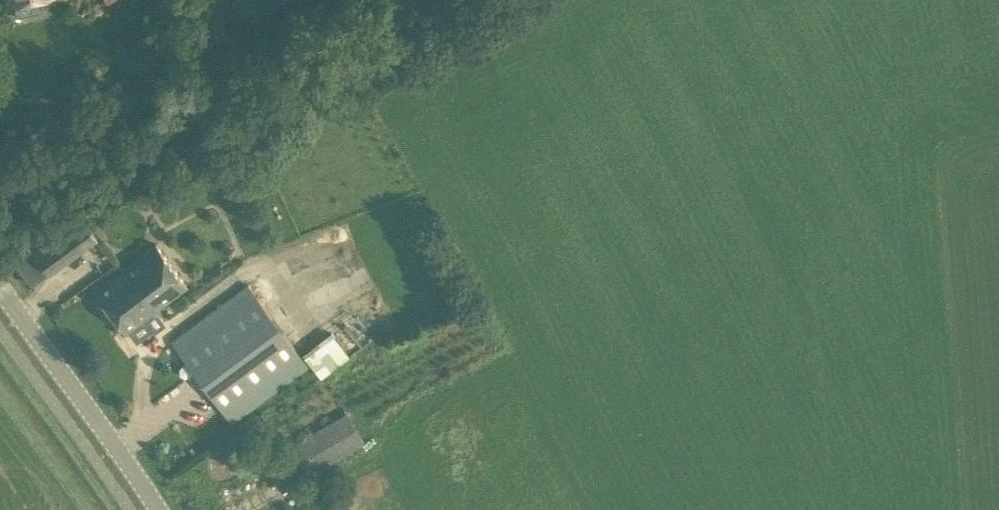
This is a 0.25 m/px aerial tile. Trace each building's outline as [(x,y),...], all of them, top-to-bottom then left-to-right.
[(78,210),(40,236),(60,263),(97,236),(78,210)] [(96,287),(126,329),(186,285),(156,243),(96,287)] [(28,244),(12,257),(31,283),(48,271),(28,244)] [(172,340),(233,422),(309,365),(248,284),(172,340)] [(355,312),(302,352),(321,377),(374,336),(355,312)] [(264,460),(282,491),(365,441),(346,411),(264,460)]
